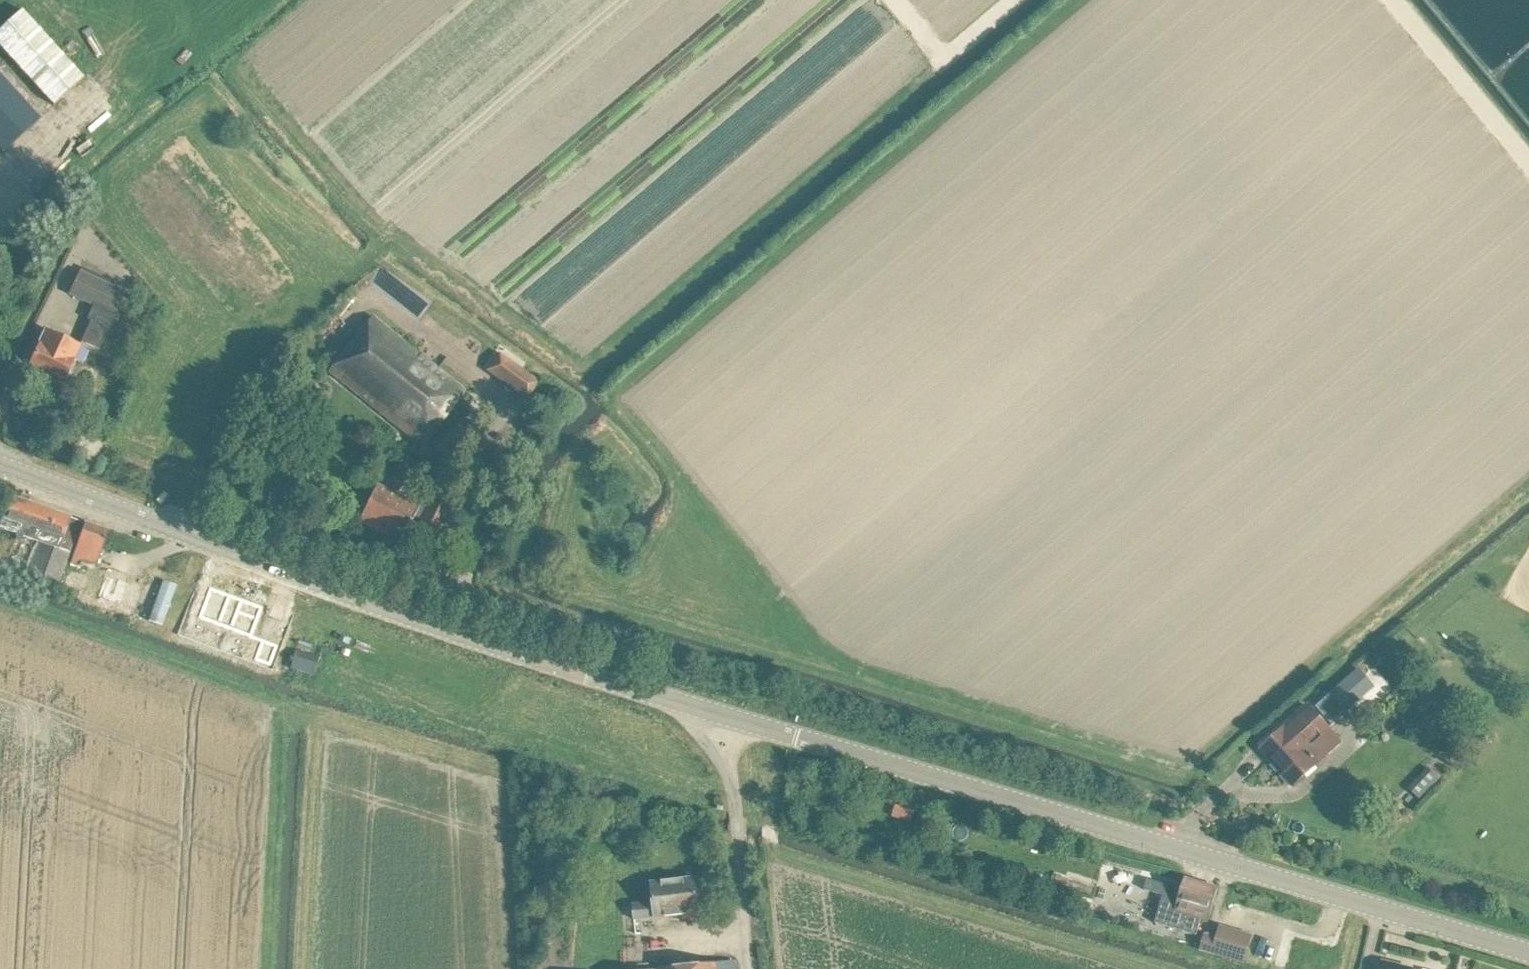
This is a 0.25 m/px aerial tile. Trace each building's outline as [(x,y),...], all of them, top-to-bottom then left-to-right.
[(84,77),(22,9),(0,29),(0,47),(53,105),(84,77)] [(40,119),(0,75),(0,149),(3,153),(40,119)] [(99,351),(109,328),(107,328),(123,294),(79,273),(70,296),(93,306),(86,321),(91,324),(83,344),(99,351)] [(422,446),(465,392),(373,318),(330,372),(422,446)] [(64,384),(72,366),(82,346),(45,329),(28,367),(50,377),(51,380),(58,384),(60,382),(64,384)] [(527,400),(538,384),(539,383),(500,354),(488,372),(527,400)] [(419,506),(378,487),(376,485),(358,522),(402,542),(414,517),(438,529),(448,508),(432,500),(428,508),(420,504),(419,506)] [(45,508),(10,495),(0,522),(0,530),(16,536),(3,571),(20,577),(45,508)] [(56,590),(74,540),(80,521),(70,518),(70,517),(45,508),(20,577),(56,590)] [(96,566),(101,549),(108,531),(85,523),(71,564),(77,566),(79,559),(96,566)] [(129,615),(139,586),(93,570),(83,599),(129,615)] [(211,587),(200,616),(251,635),(262,606),(211,587)] [(310,633),(306,652),(330,657),(334,637),(310,633)] [(263,639),(255,658),(270,664),(278,644),(263,639)] [(313,676),(318,658),(295,652),(290,670),(313,676)] [(1331,694),(1315,708),(1330,725),(1346,712),(1340,705),(1368,681),(1358,670),(1331,694)] [(1307,753),(1331,733),(1309,708),(1276,736),(1261,749),(1292,785),(1316,764),(1307,753)] [(1429,769),(1422,777),(1432,786),(1439,779),(1429,769)] [(683,868),(705,866),(705,858),(682,860),(683,868)] [(637,922),(699,914),(695,878),(651,883),(652,896),(649,896),(650,904),(635,905),(637,922)] [(1200,919),(1207,922),(1217,888),(1184,878),(1181,889),(1147,879),(1144,889),(1163,895),(1155,923),(1196,935),(1200,919)] [(1244,964),(1252,935),(1219,925),(1216,937),(1205,933),(1200,951),(1244,964)] [(1383,961),(1381,968),(1412,968),(1383,961)]
